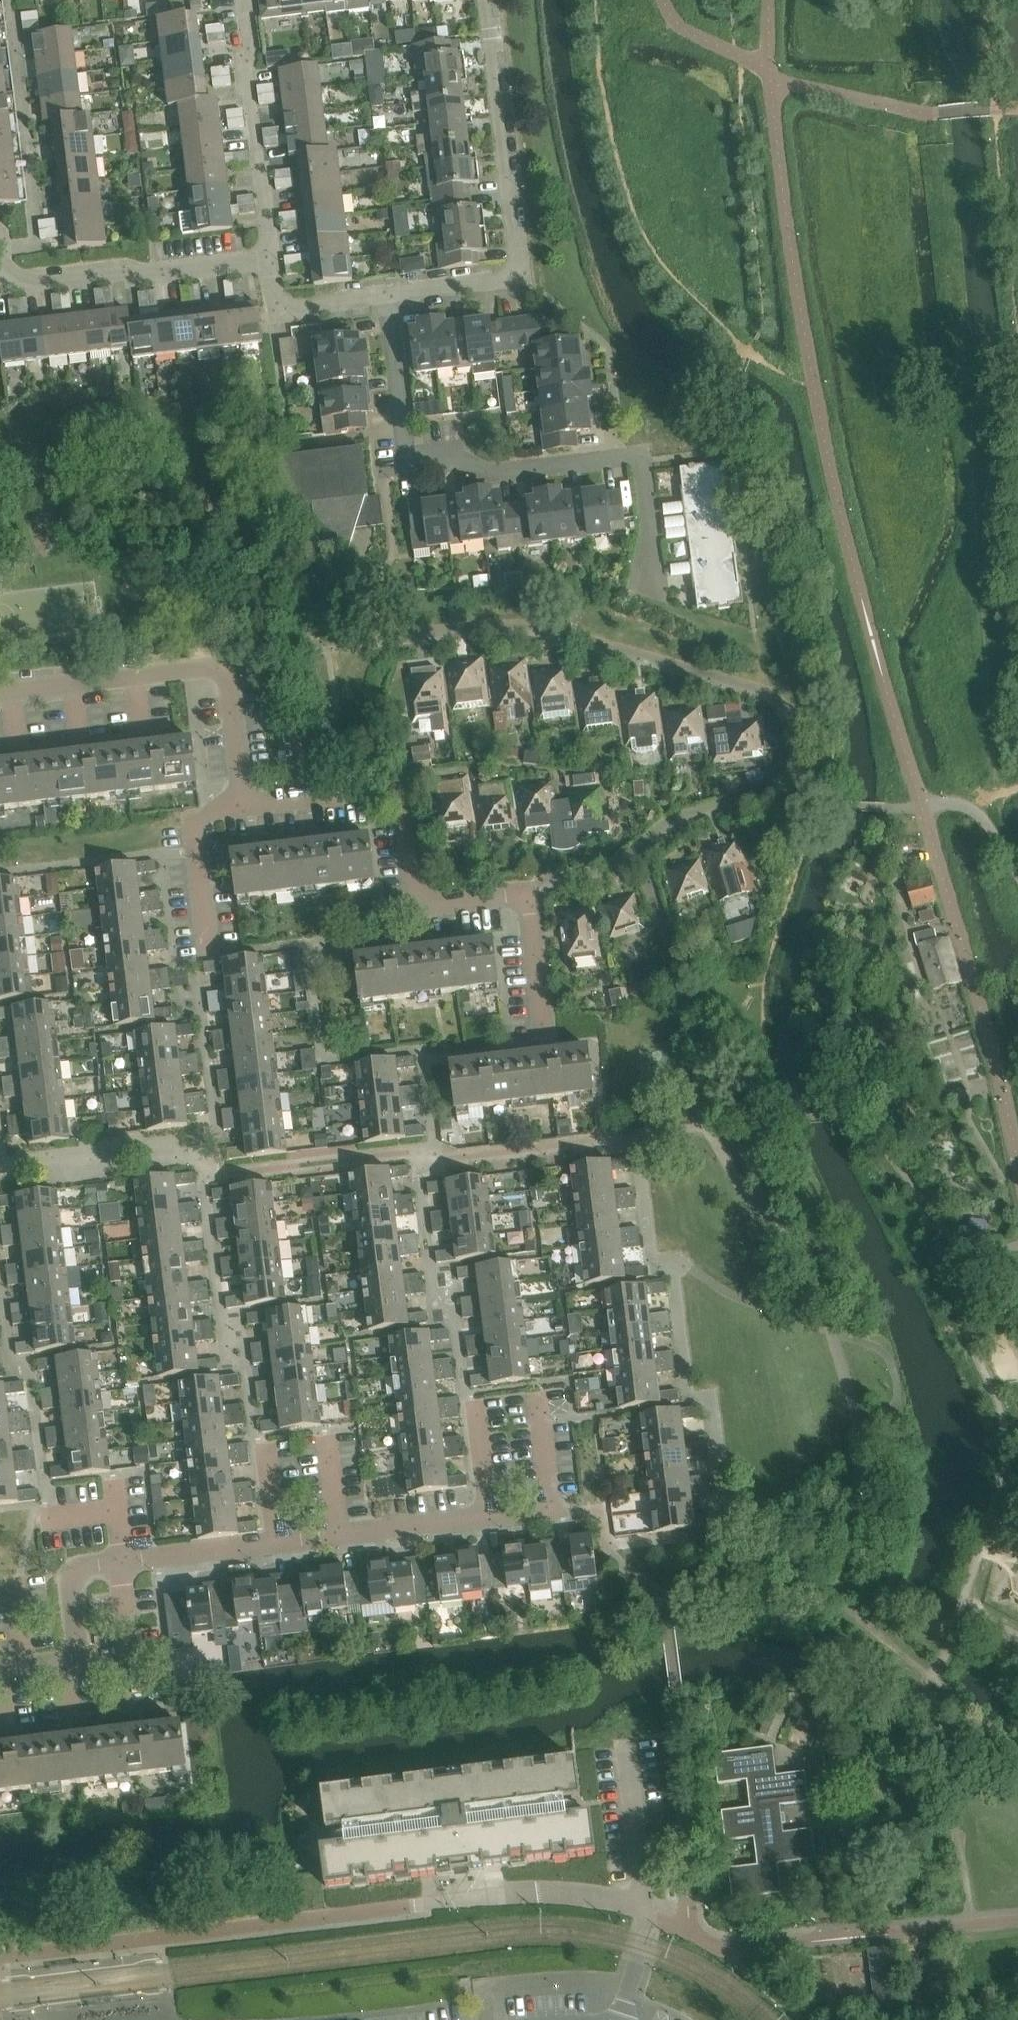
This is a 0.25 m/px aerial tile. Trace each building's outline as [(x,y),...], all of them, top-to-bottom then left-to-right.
[(302,0),(260,0),(261,16),(304,11),(302,0)] [(304,11),(327,9),(326,2),(325,3),(325,0),(302,0),(304,11)] [(327,9),(328,15),(348,13),(346,0),(325,0),(325,3),(326,2),(327,9)] [(348,13),(369,11),(368,0),(346,0),(348,13)] [(22,15),(23,24),(39,22),(38,13),(22,15)] [(158,20),(161,42),(199,37),(196,15),(158,20)] [(39,22),(23,24),(24,33),(40,31),(39,22)] [(206,28),(207,36),(225,34),(224,25),(206,28)] [(34,36),(36,58),(74,53),(72,31),(34,36)] [(225,34),(207,36),(208,45),(226,43),(225,34)] [(161,42),(163,64),(202,59),(199,37),(161,42)] [(424,70),(425,81),(466,75),(464,53),(452,55),(451,42),(413,47),(416,71),(424,70)] [(354,58),(364,56),(363,47),(353,48),(354,58)] [(332,50),(333,60),(343,59),(342,48),(332,50)] [(9,73),(7,51),(0,52),(0,74),(9,73)] [(270,51),(271,66),(291,66),(291,51),(270,51)] [(74,53),(36,58),(39,79),(77,74),(74,53)] [(163,64),(166,85),(204,80),(202,59),(163,64)] [(363,70),(362,61),(351,62),(352,71),(363,70)] [(280,71),(282,94),(320,89),(318,66),(280,71)] [(211,70),(212,79),(230,77),(229,68),(211,70)] [(0,74),(0,97),(12,95),(9,73),(0,74)] [(39,79),(42,100),(80,96),(77,74),(39,79)] [(467,83),(466,75),(425,81),(427,93),(411,95),(412,104),(463,98),(461,84),(467,83)] [(230,77),(212,79),(213,88),(231,86),(230,77)] [(207,101),(204,80),(166,85),(169,107),(179,106),(179,105),(207,102),(207,101)] [(257,87),(259,98),(274,95),(273,86),(257,87)] [(320,89),(282,94),(285,116),(323,110),(320,89)] [(15,117),(12,95),(0,97),(0,119),(15,117)] [(274,95),(259,98),(260,105),(275,104),(274,95)] [(82,117),(80,96),(42,100),(44,123),(53,122),(53,121),(82,117)] [(463,98),(412,104),(413,113),(429,111),(431,124),(472,119),(471,111),(464,112),(463,98)] [(179,105),(179,106),(181,127),(220,122),(217,100),(207,101),(207,102),(179,105)] [(227,112),(228,121),(244,119),(242,110),(227,112)] [(285,116),(288,137),(326,132),(323,110),(285,116)] [(53,121),(53,122),(55,142),(93,138),(91,116),(82,117),(53,121)] [(17,138),(15,117),(0,119),(0,140),(17,138)] [(244,119),(228,121),(229,130),(245,128),(244,119)] [(416,137),(417,147),(468,141),(466,127),(473,126),(472,119),(431,124),(432,135),(416,137)] [(220,122),(181,127),(184,148),(222,143),(220,122)] [(263,130),(264,140),(280,138),(279,128),(263,130)] [(328,153),(326,132),(288,137),(290,158),(299,158),(299,157),(328,153)] [(0,140),(0,162),(20,160),(17,138),(0,140)] [(96,159),(93,138),(55,142),(58,164),(96,159)] [(280,138),(264,140),(265,148),(281,146),(280,138)] [(468,141),(417,147),(419,156),(434,154),(436,167),(477,162),(476,154),(470,155),(468,141)] [(184,148),(187,170),(225,165),(222,143),(184,148)] [(337,151),(328,153),(299,157),(299,158),(301,179),(339,174),(337,151)] [(232,155),(233,164),(249,162),(248,153),(232,155)] [(99,181),(96,159),(58,164),(60,185),(99,181)] [(23,181),(20,160),(0,162),(0,184),(23,181)] [(249,162),(233,164),(234,173),(250,171),(249,162)] [(387,164),(388,172),(402,170),(402,162),(387,164)] [(429,178),(432,202),(470,197),(469,185),(480,184),(477,162),(436,167),(437,177),(429,178)] [(145,175),(155,173),(154,163),(144,165),(145,175)] [(187,170),(189,191),(228,186),(225,165),(187,170)] [(388,172),(389,185),(399,184),(398,172),(402,171),(402,170),(388,172)] [(274,173),(275,183),(293,180),(292,171),(274,173)] [(301,179),(304,200),(342,195),(339,174),(301,179)] [(293,180),(275,183),(276,191),(294,189),(293,180)] [(0,184),(0,206),(25,203),(23,181),(0,184)] [(101,202),(99,181),(60,185),(63,207),(101,202)] [(189,191),(192,213),(230,208),(228,186),(189,191)] [(304,200),(306,222),(345,216),(342,195),(304,200)] [(237,198),(238,207),(254,205),(253,196),(237,198)] [(443,224),(444,235),(485,230),(483,207),(471,209),(470,197),(432,202),(435,225),(443,224)] [(63,207),(66,229),(104,224),(101,202),(63,207)] [(254,205),(238,207),(239,216),(255,214),(254,205)] [(410,206),(396,206),(397,235),(411,235),(410,206)] [(183,236),(195,235),(233,230),(230,208),(192,213),(180,214),(183,236)] [(379,222),(390,221),(388,210),(378,212),(379,222)] [(279,216),(281,226),(299,223),(297,213),(279,216)] [(306,222),(309,243),(347,238),(345,216),(306,222)] [(39,222),(40,232),(58,230),(57,220),(39,222)] [(299,223),(281,226),(282,233),(300,231),(299,223)] [(104,224),(66,229),(68,250),(107,246),(104,224)] [(58,230),(40,232),(41,240),(59,238),(58,230)] [(485,230),(444,235),(446,246),(437,247),(440,270),(478,265),(477,253),(488,252),(485,230)] [(309,243),(312,265),(350,259),(347,238),(309,243)] [(285,259),(286,268),(304,266),(303,256),(285,259)] [(426,256),(404,259),(406,272),(428,268),(426,256)] [(350,259),(312,265),(314,286),(353,281),(350,259)] [(304,266),(286,268),(287,277),(305,274),(304,266)] [(233,282),(235,300),(244,299),(242,281),(233,282)] [(235,300),(233,282),(224,283),(226,301),(235,300)] [(190,287),(192,305),(201,304),(199,286),(190,287)] [(192,305),(190,287),(181,288),(183,306),(192,305)] [(103,290),(105,306),(114,305),(112,289),(103,290)] [(105,306),(103,290),(94,291),(96,307),(105,306)] [(147,293),(149,310),(158,309),(156,291),(147,293)] [(149,310),(147,293),(138,294),(140,311),(149,310)] [(60,295),(62,311),(71,310),(69,294),(60,295)] [(62,311),(60,295),(52,296),(53,312),(62,311)] [(18,300),(20,316),(28,315),(26,299),(18,300)] [(20,316),(18,300),(9,302),(11,317),(20,316)] [(236,308),(241,346),(263,343),(258,305),(236,308)] [(215,310),(219,349),(241,346),(236,308),(215,310)] [(193,313),(198,351),(219,349),(215,310),(193,313)] [(128,311),(106,314),(111,352),(132,349),(129,321),(130,321),(128,311)] [(198,351),(193,313),(172,316),(177,354),(198,351)] [(85,316),(90,355),(111,352),(106,314),(85,316)] [(90,355),(85,316),(63,319),(68,357),(90,355)] [(177,354),(172,316),(150,318),(155,357),(177,354)] [(132,349),(133,359),(155,357),(150,318),(130,321),(129,321),(132,349)] [(42,322),(47,360),(68,357),(63,319),(42,322)] [(466,324),(472,369),(473,377),(496,374),(493,353),(506,351),(502,323),(490,325),(489,321),(479,322),(479,320),(465,321),(466,324)] [(502,323),(506,351),(535,348),(538,370),(581,364),(581,365),(584,364),(582,351),(579,351),(578,341),(574,342),(544,346),(541,324),(529,326),(528,320),(502,323)] [(431,322),(438,371),(458,369),(458,371),(472,369),(466,324),(444,326),(444,321),(431,322)] [(20,324),(25,363),(47,360),(42,322),(20,324)] [(438,371),(431,322),(418,324),(419,330),(410,331),(411,340),(406,340),(409,368),(415,367),(416,374),(438,371)] [(20,324),(0,327),(0,340),(3,365),(25,363),(20,324)] [(315,342),(317,364),(366,358),(365,345),(359,346),(358,337),(349,338),(348,333),(321,336),(322,342),(315,342)] [(280,341),(283,369),(297,367),(294,340),(280,341)] [(368,371),(366,358),(317,364),(320,384),(318,385),(320,399),(322,398),(365,393),(362,371),(368,371)] [(538,370),(541,392),(590,386),(588,373),(582,374),(581,365),(581,364),(538,370)] [(503,380),(505,397),(514,395),(512,378),(503,379),(503,374),(496,375),(497,381),(503,380)] [(541,392),(544,414),(544,415),(587,409),(585,400),(591,399),(590,386),(541,392)] [(322,398),(325,419),(322,419),(324,436),(348,433),(348,431),(366,429),(364,415),(368,415),(367,406),(369,405),(368,392),(365,393),(322,398)] [(514,395),(505,397),(507,414),(516,413),(514,395)] [(414,406),(416,420),(443,416),(441,402),(414,406)] [(544,415),(544,414),(541,415),(546,451),(576,448),(575,434),(590,432),(589,425),(588,422),(591,422),(589,409),(587,409),(544,415)] [(348,558),(356,530),(384,526),(380,497),(369,498),(363,450),(278,460),(284,509),(286,524),(314,520),(318,548),(348,558)] [(684,514),(730,509),(728,491),(730,490),(726,463),(690,468),(681,469),(683,488),(681,489),(683,504),(684,514)] [(479,492),(485,541),(497,539),(499,551),(521,548),(515,507),(502,508),(501,495),(492,496),(491,490),(479,492)] [(584,494),(587,518),(589,537),(609,535),(609,537),(626,535),(623,512),(621,512),(619,494),(606,495),(605,492),(596,493),(596,490),(583,492),(583,494),(584,494)] [(549,493),(555,542),(575,539),(575,541),(589,540),(589,537),(587,518),(584,494),(583,494),(562,497),(561,491),(549,493)] [(450,545),(450,548),(465,546),(465,544),(485,541),(479,492),(466,494),(466,499),(445,502),(450,545)] [(515,507),(521,548),(542,546),(542,543),(555,542),(549,493),(536,495),(536,500),(528,501),(528,505),(515,507)] [(450,545),(445,502),(436,503),(436,501),(423,502),(423,505),(410,506),(413,528),(411,528),(414,552),(430,550),(430,548),(450,545)] [(733,531),(730,509),(684,514),(688,544),(690,544),(692,559),(738,553),(735,531),(733,531)] [(739,577),(736,558),(738,558),(738,553),(692,559),(692,562),(690,562),(691,564),(694,591),(696,591),(698,610),(707,609),(719,608),(719,610),(731,609),(730,606),(744,604),(740,577),(739,577)] [(451,696),(453,711),(489,707),(487,692),(483,657),(447,661),(451,696)] [(489,664),(496,714),(531,709),(525,660),(489,664)] [(537,705),(539,721),(575,716),(573,701),(569,666),(533,671),(537,705)] [(433,721),(434,734),(446,733),(444,720),(448,719),(446,704),(442,670),(406,674),(411,708),(413,724),(433,721)] [(581,717),(583,733),(618,729),(616,713),(612,679),(577,683),(581,717)] [(633,751),(638,754),(654,752),(658,749),(657,742),(662,742),(661,727),(656,692),(620,696),(624,731),(626,746),(633,745),(633,751)] [(674,746),(676,757),(689,756),(688,744),(705,742),(700,707),(665,711),(669,747),(674,746)] [(708,709),(709,722),(727,720),(725,707),(708,709)] [(709,727),(713,763),(730,761),(763,757),(759,721),(726,725),(709,727)] [(123,748),(129,795),(198,786),(192,739),(123,748)] [(413,748),(415,765),(432,763),(430,746),(413,748)] [(55,756),(61,803),(129,795),(123,748),(55,756)] [(524,764),(539,766),(540,755),(526,753),(524,764)] [(540,755),(539,766),(552,768),(554,757),(540,755)] [(55,756),(0,763),(0,810),(61,803),(55,756)] [(462,757),(463,764),(471,763),(470,756),(462,757)] [(586,786),(596,785),(595,775),(585,776),(586,786)] [(434,796),(438,830),(473,826),(469,792),(467,776),(432,780),(434,796)] [(586,786),(585,776),(574,778),(575,788),(586,786)] [(476,799),(480,833),(516,828),(512,795),(510,779),(474,783),(476,799)] [(567,852),(561,803),(555,803),(552,781),(517,786),(521,820),(523,835),(551,832),(553,850),(558,852),(561,852),(565,852),(567,852)] [(634,783),(635,798),(645,798),(644,783),(634,783)] [(561,803),(567,852),(570,852),(573,851),(576,850),(579,849),(581,847),(580,841),(607,837),(605,822),(601,788),(565,792),(566,802),(561,803)] [(300,845),(306,892),(375,883),(369,836),(300,845)] [(717,883),(720,893),(746,885),(743,876),(747,874),(737,840),(702,850),(713,885),(717,883)] [(306,892),(300,845),(231,853),(237,900),(306,892)] [(665,870),(676,904),(710,894),(699,860),(665,870)] [(96,869),(99,889),(139,885),(137,875),(157,873),(155,862),(96,869)] [(482,867),(483,879),(493,877),(491,866),(482,867)] [(483,879),(482,867),(472,868),(466,871),(461,877),(462,881),(483,879)] [(937,902),(930,878),(906,885),(913,909),(937,902)] [(20,899),(18,879),(0,881),(0,902),(20,899)] [(140,894),(139,885),(99,889),(101,909),(160,902),(159,892),(140,894)] [(607,932),(609,939),(645,929),(634,894),(600,905),(607,932)] [(23,919),(20,899),(0,902),(0,921),(23,919)] [(101,909),(104,928),(143,923),(142,914),(161,912),(160,902),(101,909)] [(559,912),(565,961),(601,957),(595,907),(559,912)] [(25,938),(23,919),(0,921),(0,941),(25,938)] [(727,929),(732,945),(751,940),(754,921),(727,929)] [(143,923),(104,928),(106,948),(165,941),(164,931),(145,933),(143,923)] [(920,946),(933,991),(961,983),(948,939),(938,942),(935,930),(914,935),(917,947),(920,946)] [(681,942),(685,956),(700,952),(696,937),(681,942)] [(28,958),(25,938),(0,941),(0,961),(28,958)] [(424,949),(429,995),(498,987),(493,940),(424,949)] [(165,941),(106,948),(109,967),(148,962),(147,953),(166,951),(165,941)] [(429,995),(424,949),(355,957),(360,1004),(429,995)] [(55,954),(55,971),(68,971),(68,954),(55,954)] [(225,972),(226,982),(265,977),(263,957),(204,964),(205,975),(225,972)] [(0,961),(0,981),(30,977),(28,958),(0,961)] [(109,967),(111,987),(170,979),(169,970),(149,972),(148,962),(109,967)] [(335,966),(337,977),(347,976),(346,964),(335,966)] [(0,981),(0,1001),(33,997),(30,977),(0,981)] [(268,996),(265,977),(226,982),(227,991),(208,994),(209,1003),(268,996)] [(170,979),(111,987),(113,1006),(153,1001),(152,992),(171,989),(170,979)] [(615,990),(618,1006),(627,1003),(625,988),(615,990)] [(618,1006),(615,990),(605,992),(609,1008),(618,1006)] [(229,1011),(231,1021),(270,1016),(268,996),(209,1003),(210,1014),(229,1011)] [(153,1001),(113,1006),(116,1026),(175,1019),(173,1008),(154,1011),(153,1001)] [(16,1028),(55,1023),(53,1003),(0,1010),(0,1021),(14,1019),(16,1028)] [(212,1033),(214,1042),(272,1035),(270,1016),(231,1021),(232,1030),(212,1033)] [(58,1043),(55,1023),(16,1028),(17,1038),(0,1040),(0,1050),(58,1043)] [(136,1032),(139,1053),(178,1048),(177,1038),(196,1036),(195,1025),(136,1032)] [(272,1035),(214,1042),(215,1052),(234,1050),(235,1060),(275,1055),(272,1035)] [(58,1043),(0,1050),(0,1058),(0,1060),(19,1058),(20,1067),(60,1062),(58,1043)] [(519,1056),(525,1102),(594,1094),(588,1047),(519,1056)] [(179,1057),(178,1048),(139,1053),(141,1072),(200,1065),(198,1055),(179,1057)] [(275,1055),(235,1060),(237,1070),(217,1072),(219,1082),(277,1075),(275,1055)] [(525,1102),(519,1056),(450,1064),(456,1111),(525,1102)] [(356,1064),(358,1084),(398,1080),(397,1070),(416,1068),(415,1057),(356,1064)] [(60,1062),(20,1067),(22,1077),(3,1079),(4,1089),(62,1082),(60,1062)] [(201,1075),(200,1065),(141,1072),(143,1091),(183,1086),(182,1077),(201,1075)] [(277,1075),(219,1082),(220,1092),(239,1090),(240,1099),(280,1094),(277,1075)] [(398,1080),(358,1084),(361,1104),(419,1097),(418,1087),(399,1089),(398,1080)] [(65,1101),(62,1082),(4,1089),(5,1099),(24,1097),(25,1106),(65,1101)] [(143,1091),(146,1111),(205,1104),(203,1094),(184,1096),(183,1086),(143,1091)] [(282,1114),(280,1094),(240,1099),(241,1109),(222,1111),(223,1121),(282,1114)] [(419,1097),(361,1104),(363,1123),(403,1118),(402,1109),(421,1107),(419,1097)] [(67,1121),(65,1101),(25,1106),(27,1115),(7,1118),(9,1128),(67,1121)] [(205,1104),(146,1111),(148,1131),(188,1126),(187,1116),(206,1114),(205,1104)] [(282,1114),(223,1121),(225,1131),(244,1128),(245,1138),(285,1133),(282,1114)] [(403,1118),(363,1123),(366,1144),(424,1136),(423,1126),(404,1128),(403,1118)] [(67,1121),(9,1128),(10,1138),(29,1135),(30,1146),(70,1141),(67,1121)] [(285,1133),(245,1138),(246,1147),(227,1150),(228,1161),(287,1153),(285,1133)] [(571,1166),(573,1187),(613,1182),(612,1172),(631,1170),(630,1159),(571,1166)] [(350,1174),(352,1194),(392,1189),(391,1180),(410,1177),(409,1167),(350,1174)] [(135,1181),(138,1201),(177,1196),(176,1187),(195,1184),(194,1174),(135,1181)] [(448,1193),(449,1202),(489,1197),(486,1177),(427,1184),(429,1195),(448,1193)] [(573,1187),(576,1206),(635,1199),(633,1189),(614,1191),(613,1182),(573,1187)] [(233,1199),(234,1209),(274,1204),(271,1184),(212,1191),(214,1202),(233,1199)] [(393,1199),(392,1189),(352,1194),(355,1214),(413,1206),(412,1196),(393,1199)] [(20,1216),(59,1211),(56,1191),(0,1198),(0,1209),(18,1206),(20,1216)] [(138,1201),(140,1221),(199,1213),(197,1203),(178,1206),(177,1196),(138,1201)] [(489,1197),(449,1202),(450,1212),(431,1214),(432,1224),(491,1217),(489,1197)] [(576,1206),(578,1226),(618,1221),(617,1211),(636,1209),(635,1199),(576,1206)] [(216,1221),(217,1231),(276,1223),(274,1204),(234,1209),(235,1218),(216,1221)] [(415,1216),(413,1206),(355,1214),(357,1233),(397,1228),(396,1219),(415,1216)] [(59,1211),(20,1216),(21,1225),(1,1228),(3,1238),(61,1230),(59,1211)] [(199,1213),(140,1221),(142,1240),(182,1235),(181,1226),(200,1223),(199,1213)] [(453,1232),(454,1241),(493,1236),(491,1217),(432,1224),(434,1234),(453,1232)] [(618,1221),(578,1226),(581,1245),(640,1238),(638,1228),(619,1230),(618,1221)] [(238,1238),(239,1248),(279,1243),(276,1223),(217,1231),(219,1241),(238,1238)] [(397,1228),(357,1233),(360,1253),(418,1245),(417,1235),(398,1238),(397,1228)] [(23,1245),(24,1255),(64,1250),(61,1230),(3,1238),(4,1248),(23,1245)] [(142,1240),(145,1260),(204,1252),(202,1242),(183,1245),(182,1235),(142,1240)] [(493,1236),(454,1241),(455,1251),(436,1253),(437,1264),(496,1257),(493,1236)] [(640,1238),(581,1245),(583,1265),(623,1260),(622,1250),(641,1248),(640,1238)] [(221,1260),(222,1270),(281,1262),(279,1243),(239,1248),(240,1257),(221,1260)] [(418,1245),(360,1253),(362,1272),(401,1267),(400,1258),(420,1255),(418,1245)] [(66,1269),(64,1250),(24,1255),(25,1264),(6,1267),(8,1277),(66,1269)] [(145,1260),(147,1279),(187,1274),(186,1265),(205,1262),(204,1252),(145,1260)] [(623,1260),(583,1265),(586,1285),(645,1278),(643,1267),(624,1269),(623,1260)] [(281,1262),(222,1270),(223,1280),(243,1277),(244,1287),(283,1282),(281,1262)] [(478,1278),(479,1287),(519,1282),(516,1262),(457,1269),(459,1280),(478,1278)] [(403,1277),(401,1267),(362,1272),(364,1292),(423,1284),(422,1274),(403,1277)] [(28,1284),(29,1294),(69,1289),(66,1269),(8,1277),(9,1287),(28,1284)] [(147,1279),(150,1299),(209,1292),(207,1282),(188,1284),(187,1274),(147,1279)] [(283,1282),(244,1287),(245,1296),(226,1298),(227,1309),(286,1302),(283,1282)] [(461,1299),(462,1309),(521,1302),(519,1282),(479,1287),(480,1297),(461,1299)] [(606,1290),(608,1311),(648,1306),(647,1296),(666,1294),(665,1283),(606,1290)] [(364,1292),(367,1311),(406,1306),(405,1297),(424,1294),(423,1284),(364,1292)] [(69,1289),(29,1294),(30,1303),(11,1305),(12,1315),(71,1308),(69,1289)] [(209,1292),(150,1299),(152,1319),(192,1314),(191,1304),(210,1302),(209,1292)] [(483,1317),(484,1326),(524,1321),(521,1302),(462,1309),(464,1319),(483,1317)] [(406,1306),(367,1311),(369,1331),(428,1324),(427,1313),(407,1316),(406,1306)] [(608,1311),(611,1330),(669,1323),(668,1313),(649,1315),(648,1306),(608,1311)] [(33,1323),(34,1333),(74,1328),(71,1308),(12,1315),(14,1325),(33,1323)] [(268,1324),(269,1333),(309,1328),(306,1308),(247,1315),(249,1326),(268,1324)] [(192,1314),(152,1319),(155,1338),(213,1331),(212,1321),(193,1323),(192,1314)] [(524,1321),(484,1326),(485,1336),(466,1338),(467,1348),(526,1341),(524,1321)] [(669,1323),(611,1330),(613,1350),(653,1345),(652,1335),(671,1333),(669,1323)] [(74,1328),(34,1333),(35,1342),(16,1344),(17,1355),(76,1348),(74,1328)] [(309,1328),(269,1333),(270,1343),(251,1345),(252,1355),(311,1348),(309,1328)] [(389,1337),(392,1357),(432,1352),(430,1343),(450,1340),(448,1330),(389,1337)] [(155,1338),(157,1357),(197,1352),(195,1343),(215,1341),(213,1331),(155,1338)] [(487,1356),(489,1365),(528,1360),(526,1341),(467,1348),(468,1358),(487,1356)] [(613,1350),(616,1369),(674,1362),(673,1352),(654,1354),(653,1345),(613,1350)] [(273,1362),(274,1372),(313,1367),(311,1348),(252,1355),(253,1365),(273,1362)] [(197,1352),(157,1357),(160,1378),(218,1370),(217,1360),(198,1362),(197,1352)] [(392,1357),(394,1377),(453,1369),(452,1359),(433,1362),(432,1352),(392,1357)] [(58,1369),(59,1379),(99,1374),(96,1354),(37,1361),(39,1372),(58,1369)] [(528,1360),(489,1365),(490,1375),(471,1377),(472,1388),(531,1380),(528,1360)] [(616,1369),(618,1389),(658,1384),(656,1374),(676,1372),(674,1362),(616,1369)] [(256,1384),(257,1394),(316,1387),(313,1367),(274,1372),(275,1381),(256,1384)] [(453,1369),(394,1377),(397,1396),(436,1391),(435,1382),(454,1379),(453,1369)] [(99,1374),(59,1379),(60,1388),(41,1391),(42,1401),(101,1394),(99,1374)] [(180,1383),(182,1403),(222,1398),(220,1389),(240,1386),(238,1376),(180,1383)] [(7,1405),(6,1396),(25,1393),(23,1382),(0,1385),(0,1406),(7,1405)] [(658,1384),(618,1389),(620,1409),(679,1402),(678,1391),(659,1393),(658,1384)] [(278,1401),(279,1411),(318,1406),(316,1387),(257,1394),(258,1404),(278,1401)] [(397,1396),(399,1416),(458,1408),(457,1398),(438,1401),(436,1391),(397,1396)] [(104,1413),(101,1394),(42,1401),(44,1411),(63,1408),(64,1418),(104,1413)] [(222,1398),(182,1403),(184,1423),(243,1415),(242,1405),(223,1408),(222,1398)] [(0,1406),(0,1426),(28,1422),(27,1412),(8,1415),(7,1405),(0,1406)] [(318,1406),(279,1411),(280,1420),(261,1423),(262,1434),(321,1426),(318,1406)] [(641,1415),(643,1435),(683,1430),(682,1420),(701,1418),(700,1407),(641,1415)] [(399,1416),(402,1435),(441,1430),(440,1421),(459,1418),(458,1408),(399,1416)] [(46,1430),(47,1440),(106,1432),(104,1413),(64,1418),(65,1427),(46,1430)] [(184,1423),(187,1442),(226,1437),(225,1428),(244,1425),(243,1415),(184,1423)] [(28,1422),(0,1426),(0,1445),(12,1444),(11,1435),(30,1432),(28,1422)] [(402,1435),(404,1455),(463,1447),(462,1437),(442,1440),(441,1430),(402,1435)] [(643,1435),(646,1454),(704,1447),(703,1437),(684,1439),(683,1430),(643,1435)] [(68,1447),(69,1457),(108,1452),(106,1432),(47,1440),(48,1450),(68,1447)] [(226,1437),(187,1442),(189,1461),(248,1454),(247,1444),(228,1447),(226,1437)] [(33,1461),(32,1451),(13,1453),(12,1444),(0,1445),(0,1465),(33,1461)] [(404,1455),(406,1474),(446,1469),(445,1460),(464,1457),(463,1447),(404,1455)] [(646,1454),(648,1474),(687,1469),(686,1459),(706,1457),(704,1447),(646,1454)] [(108,1452),(69,1457),(70,1466),(51,1469),(52,1479),(111,1472),(108,1452)] [(248,1454),(189,1461),(192,1481),(231,1476),(230,1467),(249,1464),(248,1454)] [(0,1465),(0,1485),(17,1483),(15,1473),(34,1471),(33,1461),(0,1465)] [(446,1469),(406,1474),(409,1495),(468,1487),(466,1476),(447,1478),(446,1469)] [(687,1469),(648,1474),(650,1493),(709,1486),(708,1476),(689,1478),(687,1469)] [(192,1481),(194,1500),(253,1493),(252,1483),(232,1486),(231,1476),(192,1481)] [(0,1485),(0,1506),(38,1501),(37,1490),(18,1492),(17,1483),(0,1485)] [(650,1493),(653,1513),(692,1508),(691,1498),(710,1496),(709,1486),(650,1493)] [(253,1493),(194,1500),(196,1520),(236,1515),(235,1505),(254,1503),(253,1493)] [(692,1508),(653,1513),(655,1533),(714,1526),(713,1515),(693,1517),(692,1508)] [(236,1515),(196,1520),(199,1540),(258,1533),(256,1522),(237,1525),(236,1515)] [(560,1552),(563,1577),(565,1594),(599,1590),(592,1536),(570,1539),(572,1550),(560,1552)] [(534,1550),(526,1551),(529,1586),(530,1593),(552,1590),(551,1578),(563,1577),(560,1552),(558,1541),(533,1544),(534,1550)] [(504,1559),(492,1560),(495,1585),(507,1584),(508,1589),(529,1586),(526,1551),(525,1544),(503,1547),(504,1559)] [(457,1560),(463,1595),(484,1592),(483,1587),(495,1585),(492,1560),(480,1562),(479,1550),(456,1553),(457,1560)] [(424,1564),(429,1606),(430,1605),(431,1612),(442,1610),(441,1604),(463,1601),(463,1595),(457,1560),(437,1562),(436,1556),(423,1558),(424,1564)] [(369,1575),(357,1577),(360,1602),(372,1600),(373,1606),(394,1603),(391,1568),(390,1561),(368,1564),(369,1575)] [(429,1606),(424,1564),(391,1568),(394,1603),(395,1610),(429,1606)] [(321,1570),(322,1576),(327,1611),(349,1609),(348,1603),(360,1602),(357,1577),(345,1578),(344,1567),(321,1570)] [(289,1581),(295,1635),(309,1633),(308,1621),(328,1618),(327,1611),(322,1576),(289,1581)] [(259,1620),(256,1585),(255,1578),(233,1581),(234,1592),(222,1594),(225,1619),(226,1630),(239,1629),(238,1622),(259,1620)] [(256,1585),(259,1620),(260,1627),(281,1624),(282,1637),(295,1635),(289,1581),(256,1585)] [(225,1619),(222,1594),(210,1595),(209,1590),(187,1593),(192,1635),(215,1632),(213,1620),(225,1619)] [(759,1734),(777,1741),(787,1717),(769,1710),(759,1734)] [(113,1732),(119,1779),(187,1771),(182,1724),(113,1732)] [(113,1732),(45,1741),(50,1788),(119,1779),(113,1732)] [(45,1741),(0,1747),(0,1794),(50,1788),(45,1741)] [(726,1841),(755,1837),(758,1866),(729,1869),(732,1899),(781,1893),(777,1864),(816,1859),(812,1830),(783,1833),(780,1806),(809,1803),(805,1774),(777,1777),(773,1749),(715,1755),(719,1784),(748,1781),(751,1809),(722,1812),(726,1841)] [(567,1817),(564,1800),(580,1798),(576,1759),(548,1762),(548,1759),(532,1761),(533,1764),(506,1767),(506,1764),(491,1766),(491,1769),(465,1773),(464,1769),(432,1773),(433,1777),(407,1780),(406,1777),(391,1779),(391,1782),(365,1786),(364,1782),(349,1784),(349,1787),(322,1791),(327,1830),(343,1828),(345,1845),(321,1848),(326,1887),(353,1883),(354,1887),(369,1885),(369,1881),(395,1878),(396,1882),(411,1880),(411,1876),(437,1873),(437,1876),(453,1874),(452,1871),(469,1869),(470,1872),(485,1870),(485,1867),(503,1864),(511,1863),(511,1867),(527,1865),(527,1861),(553,1858),(553,1861),(568,1860),(568,1856),(596,1853),(591,1814),(567,1817)] [(869,1950),(875,2003),(902,2000),(896,1947),(869,1950)] [(808,1958),(813,1998),(837,1995),(832,1955),(808,1958)]
